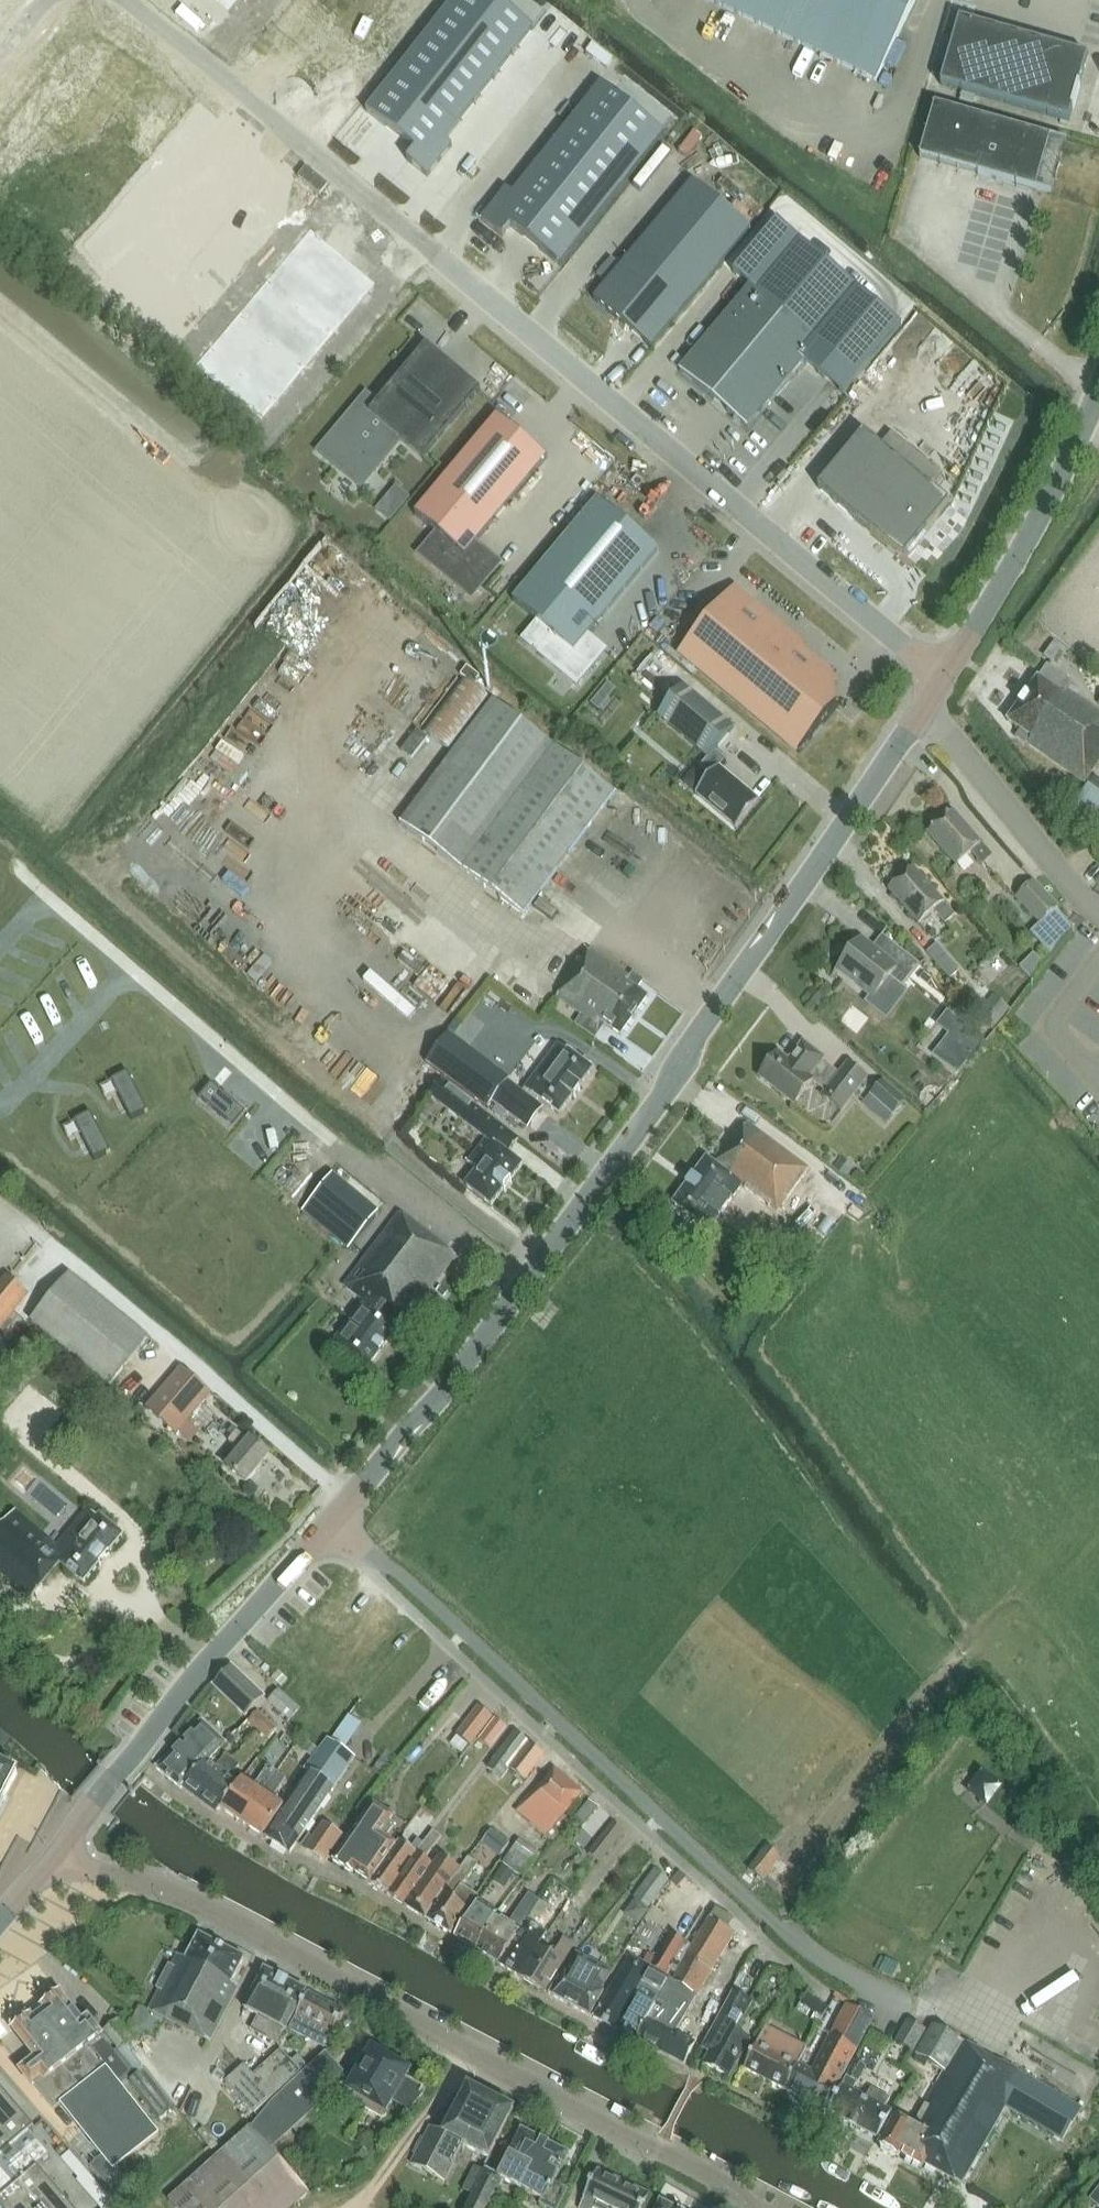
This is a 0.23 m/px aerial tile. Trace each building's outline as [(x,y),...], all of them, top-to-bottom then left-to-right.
[(228,11),(237,0),(215,0),(228,11)] [(346,96),(427,0),(340,0),(295,54),(346,96)] [(364,111),(412,149),(404,159),(424,176),(449,145),(442,139),(530,29),(495,0),(452,0),(364,111)] [(744,0),(719,0),(717,4),(737,14),(744,0)] [(768,0),(744,0),(737,14),(757,24),(768,0)] [(793,0),(768,0),(757,24),(776,33),(793,0)] [(809,0),(793,0),(776,33),(796,43),(815,3),(809,0)] [(815,3),(835,13),(855,22),(866,0),(809,0),(815,3)] [(916,0),(866,0),(855,22),(875,32),(896,42),(916,0)] [(816,52),(835,13),(815,3),(796,43),(816,52)] [(836,62),(855,22),(835,13),(816,52),(836,62)] [(958,20),(939,85),(1068,122),(1087,57),(958,20)] [(855,72),(875,32),(855,22),(836,62),(855,72)] [(876,82),(896,42),(875,32),(855,72),(876,82)] [(506,197),(481,228),(501,245),(504,242),(552,282),(659,147),(599,96),(513,203),(506,197)] [(1035,192),(1050,139),(935,106),(920,158),(1035,192)] [(751,230),(693,182),(594,300),(651,349),(751,230)] [(750,287),(679,372),(747,429),(804,362),(844,395),(902,326),(777,221),(734,273),(750,287)] [(261,419),(374,284),(310,231),(197,366),(261,419)] [(480,391),(426,345),(370,413),(359,404),(318,452),(360,488),(401,440),(423,459),(480,391)] [(413,514),(437,534),(420,554),(471,597),(499,564),(480,548),(477,551),(473,547),(548,458),(497,415),(413,514)] [(898,550),(948,490),(935,479),(938,476),(867,416),(810,483),(882,543),(885,539),(898,550)] [(401,509),(410,499),(396,487),(387,497),(401,509)] [(587,636),(659,551),(597,499),(512,599),(555,635),(540,653),(577,684),(605,651),(587,636)] [(799,752),(798,753),(799,754),(837,709),(836,708),(834,710),(818,696),(832,679),(731,593),(681,653),(799,752)] [(1067,691),(1072,683),(1048,666),(1039,679),(1038,679),(1008,722),(1020,731),(1015,738),(1027,746),(1028,745),(1084,784),(1098,763),(1098,713),(1067,691)] [(467,668),(460,677),(473,687),(480,678),(467,668)] [(473,687),(460,677),(420,730),(448,751),(488,698),(473,687)] [(737,829),(759,802),(719,768),(726,760),(715,751),(734,729),(683,686),(657,717),(708,759),(699,769),(709,778),(696,794),(737,829)] [(523,916),(615,793),(493,702),(401,825),(523,916)] [(426,738),(415,730),(399,751),(409,759),(426,738)] [(1085,786),(1070,809),(1094,825),(1098,818),(1098,795),(1085,786)] [(982,865),(992,857),(953,812),(928,834),(957,866),(972,853),(982,865)] [(946,925),(956,916),(914,869),(889,891),(919,925),(934,912),(946,925)] [(1056,911),(1058,908),(1034,882),(1017,899),(1039,922),(1028,933),(1048,955),(1072,928),(1056,911)] [(901,988),(920,965),(893,944),(882,959),(859,941),(838,968),(876,998),(890,980),(901,988)] [(950,980),(960,971),(937,945),(927,954),(950,980)] [(621,1036),(648,998),(637,990),(643,981),(633,974),(630,978),(590,950),(557,998),(582,1016),(576,1025),(596,1039),(606,1025),(621,1036)] [(993,1031),(1011,1010),(993,996),(976,1017),(993,1031)] [(955,1028),(939,1016),(929,1029),(944,1041),(955,1028)] [(543,1109),(466,1051),(445,1035),(424,1062),(488,1110),(493,1103),(528,1129),(543,1109)] [(842,1111),(867,1079),(848,1064),(840,1074),(822,1061),(824,1059),(803,1042),(789,1061),(779,1053),(759,1078),(794,1105),(813,1081),(826,1092),(822,1096),(842,1111)] [(580,1089),(594,1071),(570,1054),(569,1054),(559,1046),(525,1090),(560,1116),(573,1098),(574,1099),(581,1090),(580,1089)] [(124,1079),(112,1084),(118,1100),(130,1096),(124,1079)] [(893,1114),(906,1100),(883,1080),(871,1095),(893,1114)] [(107,1142),(92,1100),(76,1106),(90,1148),(107,1142)] [(523,1165),(508,1154),(518,1140),(472,1106),(461,1121),(486,1140),(480,1147),(478,1146),(466,1162),(478,1171),(466,1187),(492,1206),(504,1190),(505,1191),(512,1183),(510,1181),(523,1165)] [(778,1212),(809,1170),(748,1125),(739,1137),(735,1134),(713,1163),(707,1159),(673,1204),(709,1231),(743,1186),(778,1212)] [(841,1158),(833,1168),(847,1177),(854,1167),(841,1158)] [(333,1174),(302,1212),(336,1240),(348,1251),(380,1213),(334,1175),(333,1174)] [(400,1330),(456,1257),(400,1214),(344,1287),(361,1300),(358,1304),(362,1307),(332,1345),(366,1371),(398,1329),(400,1330)] [(110,1386),(148,1340),(69,1276),(31,1322),(110,1386)] [(27,1295),(7,1279),(0,1287),(0,1330),(5,1334),(14,1324),(8,1319),(27,1295)] [(176,1435),(211,1395),(181,1369),(146,1409),(176,1435)] [(246,1484),(269,1457),(250,1441),(249,1442),(237,1433),(229,1443),(240,1452),(227,1468),(246,1484)] [(123,1537),(100,1517),(98,1520),(87,1512),(57,1547),(16,1512),(0,1530),(0,1574),(31,1600),(61,1565),(84,1584),(123,1537)] [(213,1686),(246,1717),(264,1697),(231,1666),(213,1686)] [(290,1721),(299,1710),(279,1692),(269,1703),(290,1721)] [(492,1717),(476,1705),(453,1734),(469,1747),(492,1717)] [(259,1731),(267,1721),(257,1712),(249,1722),(259,1731)] [(352,1747),(364,1721),(349,1714),(336,1739),(352,1747)] [(183,1787),(209,1762),(225,1744),(202,1721),(156,1768),(181,1789),(183,1787)] [(269,1740),(277,1730),(267,1721),(259,1731),(269,1740)] [(507,1771),(527,1745),(527,1744),(527,1743),(513,1732),(484,1768),(500,1780),(507,1770),(507,1771)] [(290,1854),(343,1775),(355,1758),(328,1740),(305,1771),(309,1773),(285,1808),(265,1838),(290,1854)] [(318,1753),(306,1745),(301,1753),(312,1761),(318,1753)] [(527,1745),(507,1771),(524,1783),(544,1757),(527,1745)] [(199,1800),(233,1761),(226,1756),(217,1768),(209,1762),(183,1787),(199,1800)] [(220,1809),(240,1785),(230,1778),(240,1766),(233,1761),(199,1800),(217,1813),(220,1809)] [(0,1765),(0,1807),(18,1774),(0,1765)] [(243,1824),(278,1773),(268,1767),(254,1788),(243,1781),(240,1785),(220,1809),(243,1824)] [(563,1817),(584,1793),(554,1768),(516,1813),(546,1838),(550,1842),(568,1821),(563,1817)] [(968,1791),(986,1804),(1000,1785),(982,1772),(968,1791)] [(273,1800),(286,1780),(287,1779),(278,1773),(243,1824),(265,1838),(285,1808),(273,1800)] [(581,1829),(572,1842),(582,1850),(608,1818),(589,1802),(573,1822),(581,1829)] [(390,1854),(396,1845),(385,1838),(393,1826),(389,1823),(393,1817),(373,1803),(333,1862),(353,1875),(355,1873),(370,1883),(390,1854)] [(325,1863),(343,1836),(324,1823),(306,1850),(325,1863)] [(623,1833),(610,1823),(586,1854),(598,1864),(623,1833)] [(508,1843),(490,1830),(479,1844),(497,1858),(508,1843)] [(405,1906),(434,1866),(422,1858),(438,1836),(432,1832),(416,1853),(416,1854),(387,1894),(405,1906)] [(538,1854),(517,1840),(501,1863),(522,1878),(538,1854)] [(416,1854),(416,1853),(399,1841),(390,1854),(370,1883),(387,1894),(416,1854)] [(766,1847),(747,1870),(762,1883),(781,1859),(766,1847)] [(426,1920),(459,1869),(440,1857),(434,1866),(405,1906),(426,1920)] [(468,1909),(467,1908),(475,1895),(462,1886),(476,1864),(466,1857),(459,1869),(426,1920),(451,1935),(468,1909)] [(512,1874),(500,1866),(490,1881),(502,1889),(512,1874)] [(668,1880),(653,1869),(631,1899),(646,1910),(668,1880)] [(695,1886),(677,1871),(668,1882),(685,1898),(695,1886)] [(498,1964),(539,1902),(529,1895),(510,1924),(497,1916),(476,1950),(498,1964)] [(476,1950),(497,1916),(498,1914),(478,1901),(454,1936),(476,1950)] [(546,1933),(535,1926),(548,1908),(539,1902),(498,1964),(520,1977),(536,1951),(535,1951),(546,1933)] [(735,1934),(726,1928),(731,1918),(716,1909),(672,1981),(698,1997),(735,1934)] [(665,1976),(684,1943),(671,1935),(651,1968),(630,1956),(594,2018),(617,2030),(635,1997),(651,1968),(665,1976)] [(232,1983),(244,1959),(199,1936),(187,1960),(178,1955),(149,2011),(209,2043),(238,1987),(232,1983)] [(539,1946),(536,1951),(520,1977),(545,1993),(574,1946),(564,1939),(554,1955),(539,1946)] [(553,1996),(590,2016),(605,1991),(603,1990),(613,1973),(577,1952),(561,1979),(558,1978),(549,1994),(553,1996)] [(286,2030),(306,1992),(265,1970),(244,2009),(259,2017),(251,2031),(276,2044),(284,2029),(286,2030)] [(662,1993),(669,1980),(652,1970),(644,1983),(655,1988),(647,2003),(636,1997),(618,2029),(638,2040),(649,2019),(650,2018),(655,2021),(664,2005),(657,2001),(661,1992),(662,1993)] [(789,1983),(791,1977),(787,1973),(781,1975),(780,1980),(784,1983),(789,1983)] [(698,1997),(672,1981),(669,1980),(662,1993),(657,2001),(664,2005),(655,2021),(650,2018),(649,2019),(638,2040),(683,2064),(695,2044),(676,2033),(698,1997)] [(330,2034),(333,2035),(345,2012),(308,1993),(289,2031),(323,2049),(330,2034)] [(749,2041),(736,2034),(753,2003),(734,1993),(705,2045),(713,2049),(704,2064),(729,2077),(749,2041)] [(90,2167),(105,2186),(106,2185),(126,2204),(137,2194),(115,2171),(159,2134),(121,2086),(134,2075),(116,2051),(114,2053),(101,2037),(103,2036),(88,2018),(83,2022),(60,1994),(14,2030),(36,2059),(21,2071),(31,2085),(33,2083),(54,2110),(61,2104),(80,2128),(65,2143),(89,2168),(90,2167)] [(815,2015),(822,2003),(806,1994),(799,2006),(815,2015)] [(825,2111),(873,2019),(847,2005),(831,2036),(812,2071),(799,2064),(798,2064),(785,2090),(825,2111)] [(126,2048),(135,2041),(118,2020),(104,2031),(119,2049),(116,2051),(134,2075),(135,2076),(127,2083),(156,2120),(171,2107),(126,2048)] [(913,2053),(926,2031),(908,2021),(896,2043),(913,2053)] [(1063,2140),(1081,2109),(1024,2076),(934,2026),(916,2056),(944,2072),(924,2105),(925,2106),(913,2126),(896,2116),(879,2145),(898,2155),(899,2154),(923,2168),(924,2165),(961,2186),(1006,2107),(1063,2140)] [(799,2064),(807,2048),(766,2027),(744,2069),(785,2090),(798,2064),(799,2064)] [(255,2114),(301,2072),(281,2051),(253,2076),(244,2066),(226,2083),(255,2114)] [(406,2078),(410,2071),(392,2061),(391,2062),(373,2051),(350,2091),(356,2094),(352,2101),(383,2118),(393,2101),(411,2111),(427,2090),(406,2078)] [(251,2128),(266,2144),(342,2076),(324,2056),(272,2102),(273,2102),(261,2113),(251,2128)] [(878,2139),(893,2112),(885,2108),(890,2099),(871,2089),(866,2098),(853,2091),(866,2067),(855,2062),(828,2112),(878,2139)] [(496,2147),(514,2111),(468,2087),(444,2135),(431,2128),(411,2166),(445,2183),(451,2170),(463,2147),(489,2160),(496,2147)] [(38,2170),(51,2160),(29,2135),(35,2130),(0,2090),(0,2207),(71,2207),(38,2170)] [(266,2144),(251,2128),(169,2201),(175,2207),(293,2207),(309,2193),(266,2144)] [(569,2155),(522,2131),(498,2177),(486,2171),(466,2207),(489,2207),(503,2180),(543,2201),(540,2205),(545,2207),(559,2207),(568,2191),(554,2184),(569,2155)] [(56,2155),(87,2191),(83,2195),(96,2207),(120,2207),(65,2147),(56,2155)] [(627,2184),(596,2169),(577,2207),(616,2207),(627,2184)] [(627,2184),(616,2207),(641,2207),(648,2194),(627,2184)] [(1090,2200),(1098,2207),(1098,2189),(1090,2200)]
